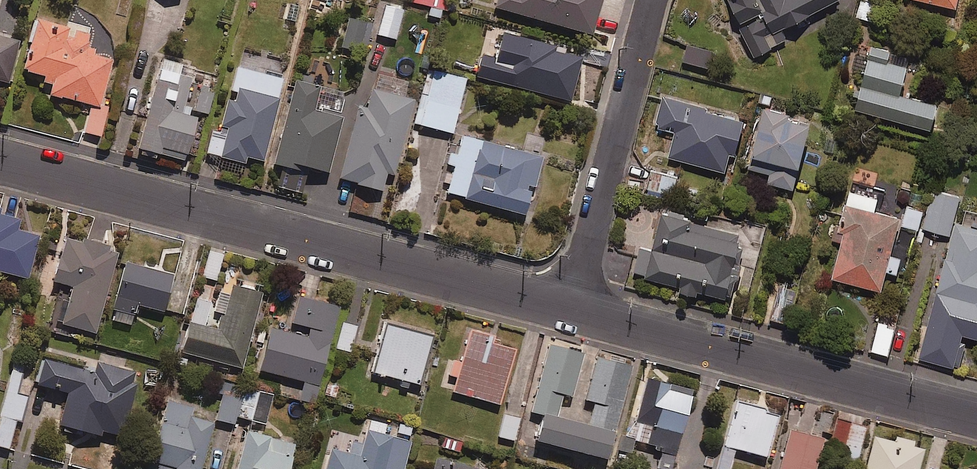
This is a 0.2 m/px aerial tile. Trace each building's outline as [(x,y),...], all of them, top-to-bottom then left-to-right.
[(336,0),(317,0),(316,10),(339,14),(341,1),(336,0)] [(400,5),(384,0),(383,0),(374,31),(390,36),(400,5)] [(495,6),(592,34),(602,0),(497,0),(495,6)] [(754,57),(787,41),(781,29),(841,0),(726,0),(754,57)] [(856,18),(874,23),(880,0),(861,0),(856,18)] [(956,0),(915,0),(954,9),(956,0)] [(372,21),(350,15),(341,49),(363,55),(372,21)] [(90,36),(39,22),(25,72),(54,79),(50,94),(90,105),(83,132),(100,136),(108,107),(101,105),(113,61),(86,54),(90,36)] [(555,47),(514,36),(501,83),(571,103),(583,59),(555,51),(555,47)] [(10,83),(20,41),(0,37),(0,81),(10,83)] [(889,52),(870,47),(853,111),(928,131),(935,106),(898,96),(906,68),(885,63),(889,52)] [(611,54),(588,49),(584,62),(608,68),(611,54)] [(174,104),(184,66),(163,60),(139,149),(187,162),(198,119),(188,117),(191,108),(174,104)] [(447,130),(462,76),(431,68),(416,122),(447,130)] [(328,85),(292,75),(269,159),(293,166),(294,161),(327,170),(344,108),(323,103),(328,85)] [(391,171),(413,94),(368,82),(362,102),(355,100),(334,175),(380,188),(385,170),(391,171)] [(216,88),(200,85),(194,111),(210,115),(216,88)] [(261,160),(278,96),(235,85),(232,96),(225,94),(217,123),(223,125),(215,154),(243,161),(244,155),(261,160)] [(706,108),(662,95),(653,126),(675,132),(668,158),(728,174),(742,123),(705,113),(706,108)] [(765,100),(750,148),(799,164),(814,116),(765,100)] [(540,157),(479,140),(464,196),(525,213),(540,157)] [(676,177),(652,172),(648,193),(672,198),(676,177)] [(953,197),(924,189),(914,224),(943,232),(953,197)] [(908,227),(915,207),(900,202),(894,222),(908,227)] [(20,276),(34,228),(16,223),(18,216),(0,211),(0,270),(20,276)] [(690,225),(691,222),(660,214),(652,249),(641,246),(633,276),(738,302),(746,271),(736,268),(744,238),(690,225)] [(955,224),(927,326),(976,340),(976,230),(955,224)] [(94,330),(117,244),(84,235),(84,237),(62,232),(51,277),(67,282),(57,320),(94,330)] [(224,254),(209,251),(203,277),(217,281),(224,254)] [(180,271),(123,256),(111,305),(136,311),(138,302),(170,311),(180,271)] [(239,363),(260,288),(229,280),(216,326),(186,318),(179,346),(239,363)] [(796,292),(777,289),(770,321),(789,325),(796,292)] [(340,308),(300,297),(291,334),(273,329),(262,371),(285,377),(281,395),(314,404),(340,308)] [(432,331),(385,320),(373,369),(420,380),(432,331)] [(887,356),(895,326),(878,322),(871,352),(887,356)] [(357,327),(342,324),(336,349),(351,352),(357,327)] [(493,338),(472,332),(455,393),(500,406),(516,351),(492,344),(493,338)] [(585,354),(549,345),(532,412),(545,416),(538,443),(609,461),(632,368),(596,359),(585,401),(595,404),(589,427),(558,419),(564,395),(573,398),(585,354)] [(14,362),(0,419),(0,446),(11,449),(14,436),(19,437),(29,396),(18,393),(26,365),(14,362)] [(103,432),(125,437),(137,384),(132,382),(134,373),(93,363),(91,372),(57,365),(54,378),(65,381),(62,393),(69,394),(61,427),(102,437),(103,432)] [(648,378),(629,438),(649,444),(643,464),(660,468),(671,468),(695,393),(648,378)] [(273,397),(227,385),(217,420),(234,425),(236,416),(265,424),(273,397)] [(167,401),(149,468),(203,468),(215,423),(191,417),(193,408),(167,401)] [(781,416),(738,402),(717,468),(731,468),(737,450),(768,460),(781,416)] [(520,419),(504,415),(499,437),(515,441),(520,419)] [(371,419),(364,445),(353,442),(349,456),(332,451),(327,468),(404,468),(411,444),(383,436),(387,424),(371,419)] [(865,429),(835,420),(828,445),(843,449),(840,461),(854,465),(865,429)] [(791,430),(780,468),(817,468),(825,439),(791,430)] [(246,432),(238,468),(291,468),(297,443),(246,432)] [(911,442),(894,437),(892,443),(872,437),(864,468),(916,468),(921,452),(909,449),(911,442)]
